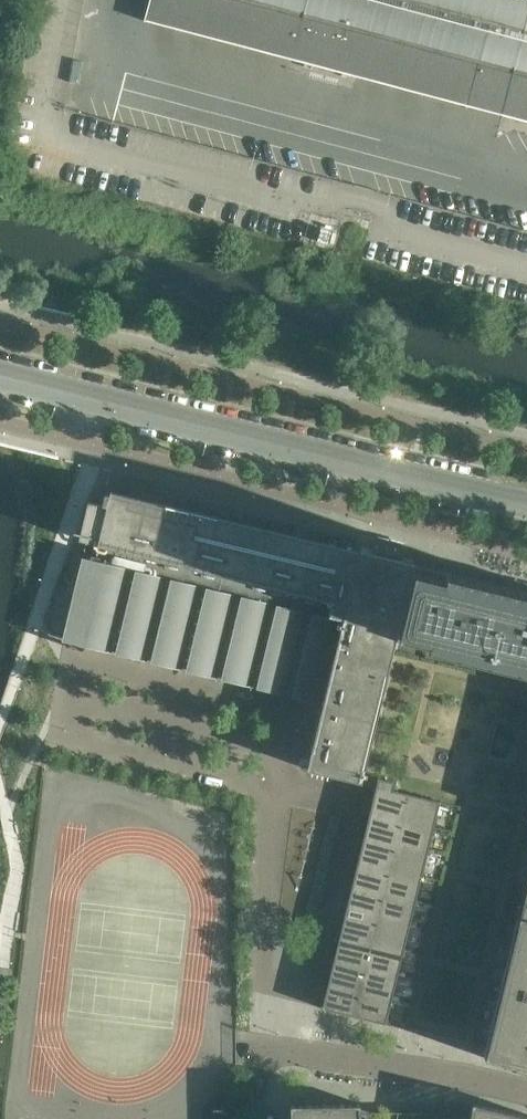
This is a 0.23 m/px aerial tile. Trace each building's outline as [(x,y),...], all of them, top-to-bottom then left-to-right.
[(145,21),(146,21),(146,20),(526,121),(526,0),(150,0),(145,21)] [(361,782),(414,564),(360,551),(359,553),(112,494),(113,492),(111,491),(110,495),(105,493),(103,504),(88,501),(88,502),(90,503),(81,538),(79,538),(79,539),(100,544),(96,562),(83,559),(63,638),(323,702),(323,704),(325,704),(322,716),(320,716),(320,718),(322,718),(319,731),(317,730),(316,732),(318,733),(315,745),(313,744),(313,746),(315,747),(310,767),(308,767),(307,769),(361,782)] [(521,591),(521,590),(519,589),(519,590),(506,587),(506,586),(504,586),(504,587),(491,584),(492,583),(489,582),(489,583),(477,580),(477,579),(475,579),(474,579),(462,576),(462,575),(460,575),(460,576),(447,573),(447,572),(445,571),(445,572),(432,569),(432,568),(430,568),(430,569),(417,566),(418,565),(414,564),(361,782),(362,782),(361,782),(376,786),(375,789),(377,790),(374,802),(372,802),(369,814),(371,814),(368,827),(366,826),(363,838),(365,839),(362,851),(360,851),(357,863),(359,863),(356,876),(355,875),(352,887),(353,888),(350,900),(349,900),(346,912),(347,912),(344,925),(343,924),(340,936),(341,937),(339,949),(337,949),(334,961),(336,961),(333,974),(331,973),(328,985),(330,986),(327,998),(325,998),(322,1008),(401,1027),(402,1025),(443,1035),(443,1037),(487,1048),(485,1058),(488,1059),(488,1058),(497,1060),(496,1061),(499,1061),(499,1060),(507,1062),(507,1063),(509,1064),(509,1063),(518,1065),(518,1066),(520,1066),(520,1065),(526,1067),(526,592),(521,591)] [(522,1114),(522,1115),(511,1113),(512,1112),(504,1110),(504,1111),(493,1108),(494,1107),(486,1106),(475,1104),(476,1103),(473,1102),(471,1111),(470,1118),(526,1118),(526,1115),(522,1114)] [(359,1114),(360,1114),(360,1111),(359,1111),(359,1105),(360,1105),(360,1103),(357,1103),(357,1104),(343,1104),(343,1103),(341,1103),(341,1104),(327,1104),(327,1103),(324,1103),(324,1104),(310,1104),(307,1104),(307,1105),(294,1105),(294,1104),(291,1104),(291,1107),(292,1107),(292,1118),(359,1118),(359,1114)] [(471,1111),(460,1112),(460,1111),(396,1111),(396,1113),(397,1113),(396,1118),(470,1118),(471,1111)]
